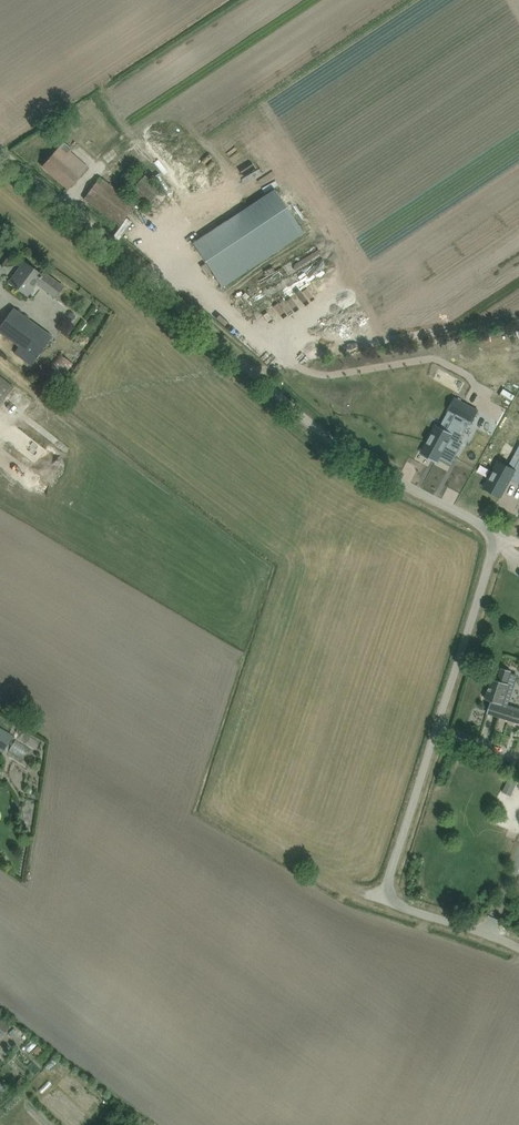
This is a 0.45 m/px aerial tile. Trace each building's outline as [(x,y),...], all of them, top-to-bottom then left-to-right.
[(57,149),(42,166),(68,189),(87,167),(70,152),(66,157),(57,149)] [(84,199),(90,203),(119,225),(136,203),(100,177),(84,199)] [(146,193),(164,204),(171,192),(154,181),(146,193)] [(274,189),(193,243),(220,284),(222,288),(304,234),(302,231),(274,189)] [(36,283),(55,297),(63,287),(43,272),(41,275),(25,263),(10,283),(26,295),(36,283)] [(19,346),(13,354),(31,366),(52,337),(13,308),(0,326),(0,332),(6,336),(19,346)] [(59,354),(49,368),(63,377),(72,363),(59,354)] [(14,387),(0,376),(0,405),(14,387)] [(436,426),(423,451),(439,460),(440,459),(452,465),(463,443),(460,441),(470,424),(471,425),(479,411),(463,402),(447,431),(440,427),(436,426)] [(487,487),(502,495),(510,479),(518,484),(518,461),(515,469),(500,462),(487,487)] [(515,722),(518,723),(518,708),(509,704),(518,675),(511,672),(512,671),(502,668),(498,680),(492,678),(485,699),(493,701),(492,703),(491,703),(487,713),(515,722)] [(0,729),(0,750),(3,752),(12,736),(0,729)] [(1,1038),(10,1026),(0,1019),(0,1038),(1,1038)] [(38,1046),(33,1051),(37,1056),(43,1050),(38,1046)] [(21,1077),(17,1081),(22,1087),(26,1083),(21,1077)]
